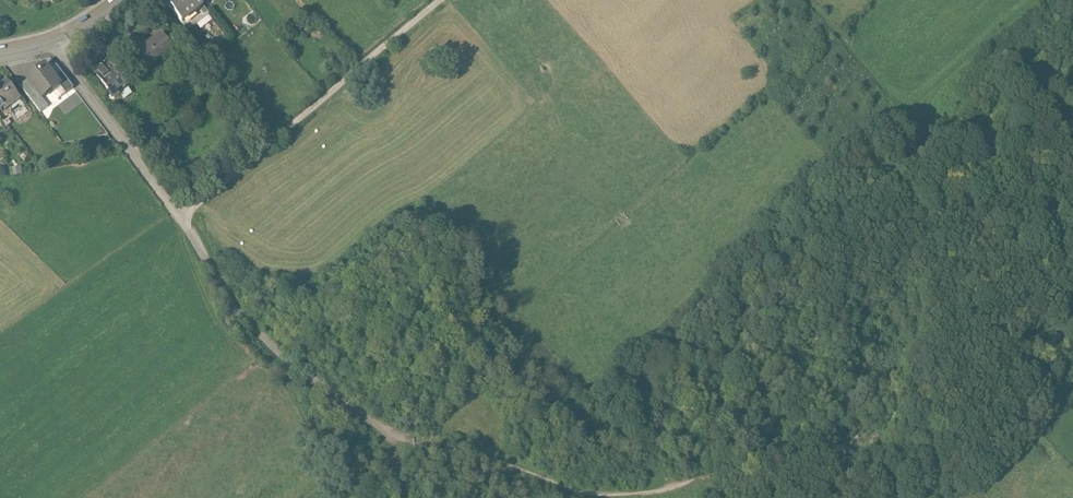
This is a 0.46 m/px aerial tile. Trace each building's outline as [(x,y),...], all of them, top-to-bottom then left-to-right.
[(171,0),(164,0),(163,1),(171,11),(172,11),(177,7),(171,0)] [(197,0),(172,0),(171,0),(177,7),(172,11),(182,24),(202,9),(203,8),(200,4),(197,0)] [(206,14),(202,9),(182,24),(186,29),(206,14)] [(142,72),(172,50),(161,35),(144,48),(138,40),(123,51),(136,67),(138,66),(142,72)] [(116,94),(125,87),(123,83),(125,82),(111,64),(104,70),(102,68),(98,67),(97,72),(99,74),(96,76),(110,93),(108,95),(112,101),(118,96),(116,94)] [(61,72),(56,66),(49,71),(54,77),(61,72)] [(49,71),(46,67),(27,82),(41,100),(53,91),(60,86),(54,77),(49,71)] [(61,72),(54,77),(60,86),(66,93),(73,88),(61,72)] [(3,109),(5,112),(21,99),(6,80),(0,85),(0,110),(3,109)] [(27,82),(20,87),(40,112),(46,107),(41,100),(27,82)] [(65,92),(60,86),(53,91),(58,98),(65,92)] [(22,174),(21,167),(12,169),(13,176),(22,174)]
